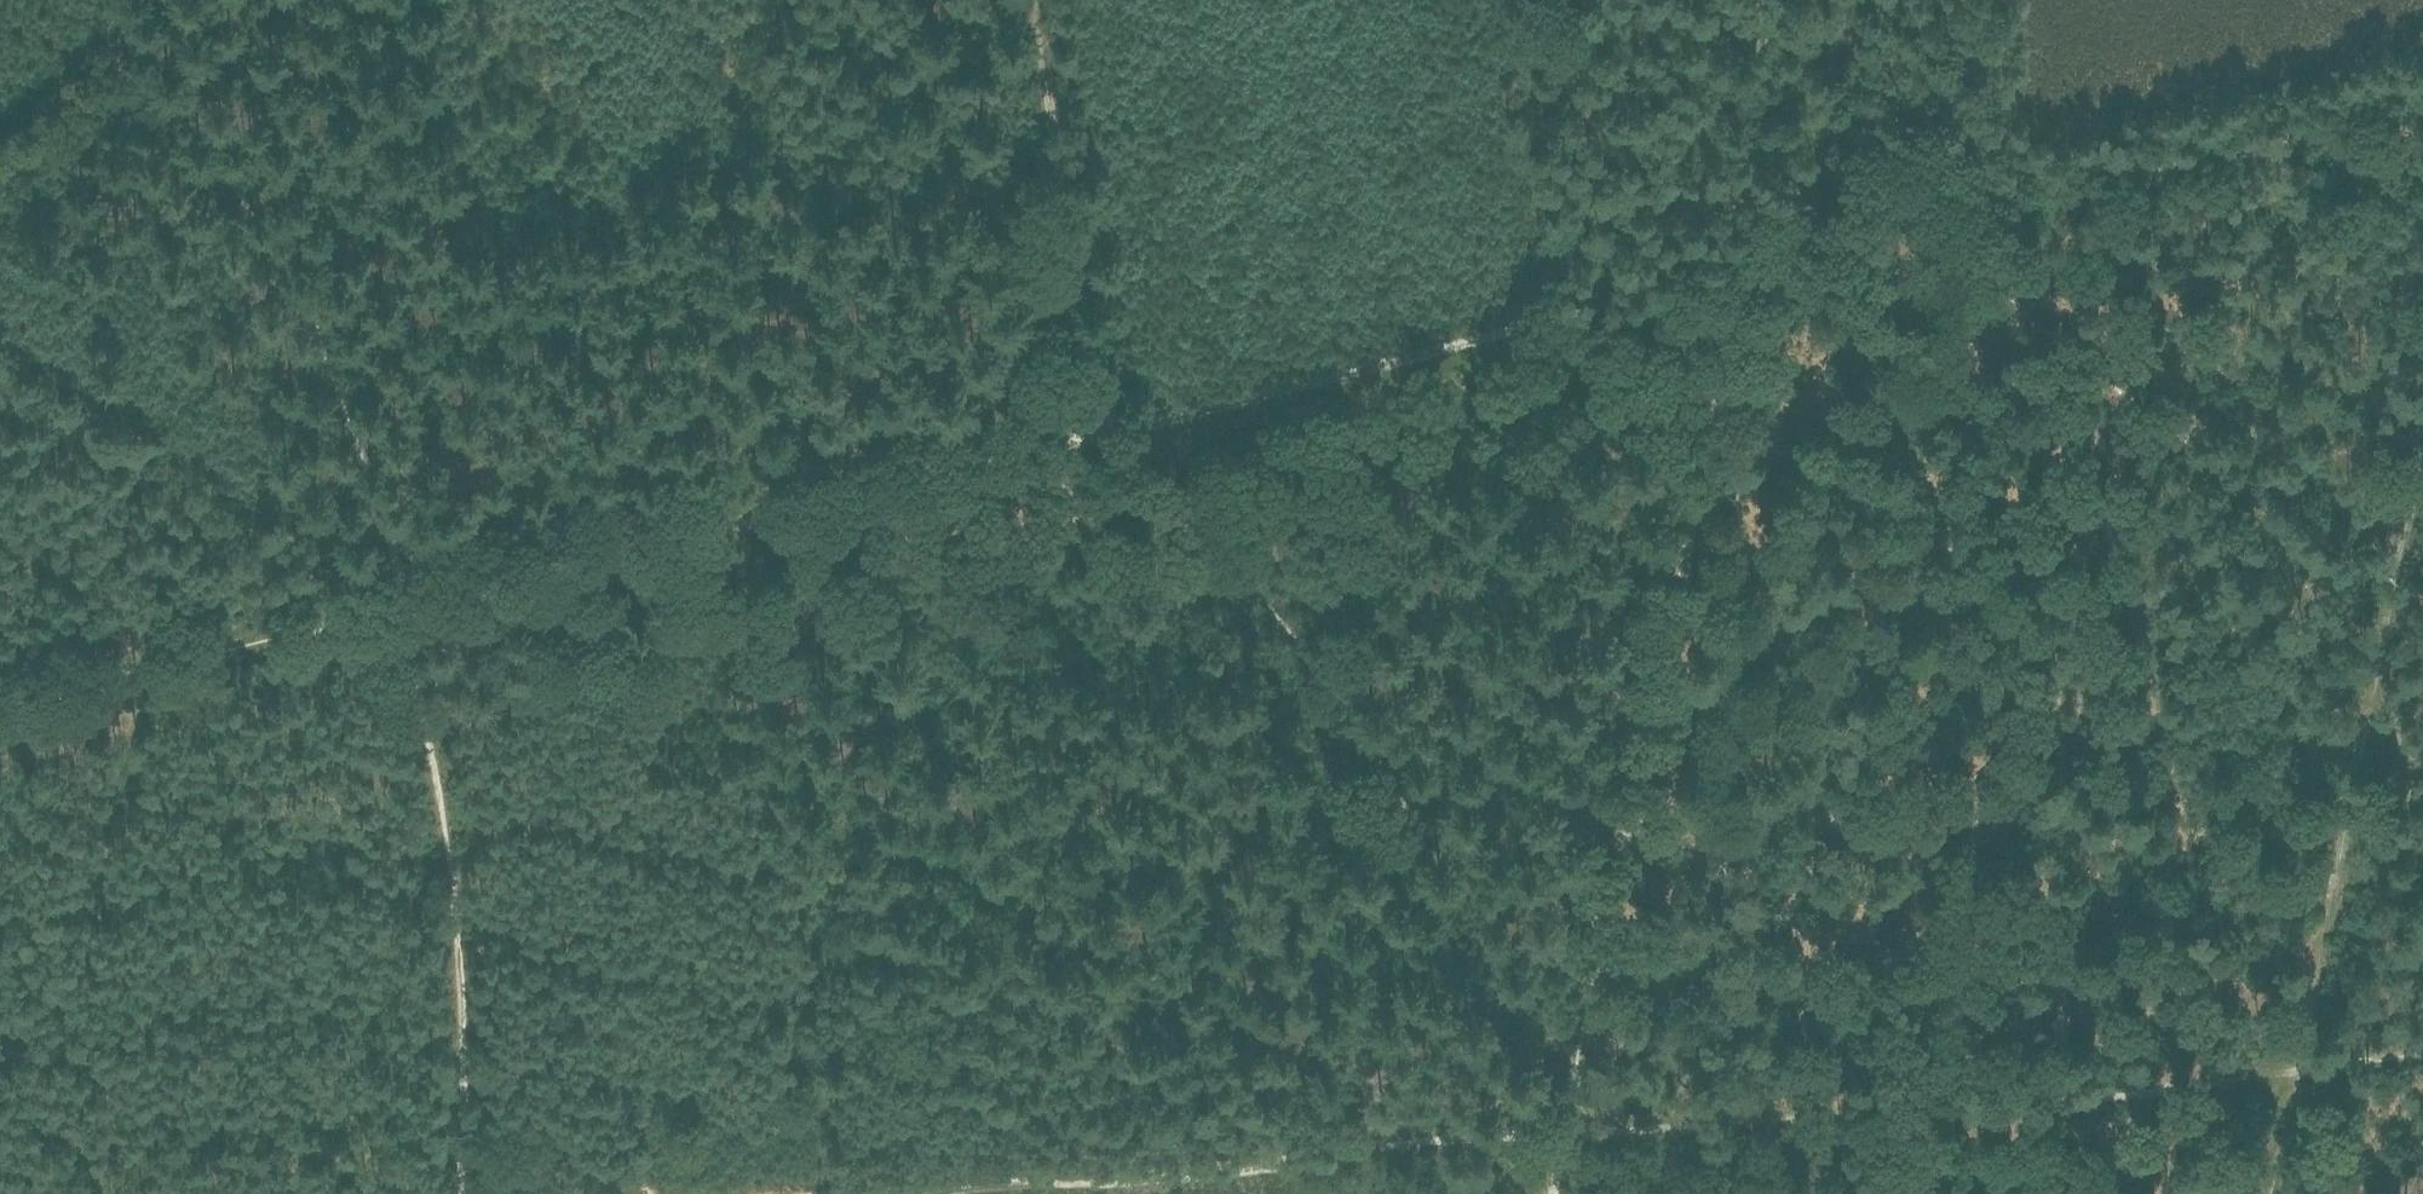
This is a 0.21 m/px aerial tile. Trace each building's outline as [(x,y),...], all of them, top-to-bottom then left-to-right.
[(2026,1192),(2013,1185),(2008,1193),(2024,1193),(2026,1192)]
